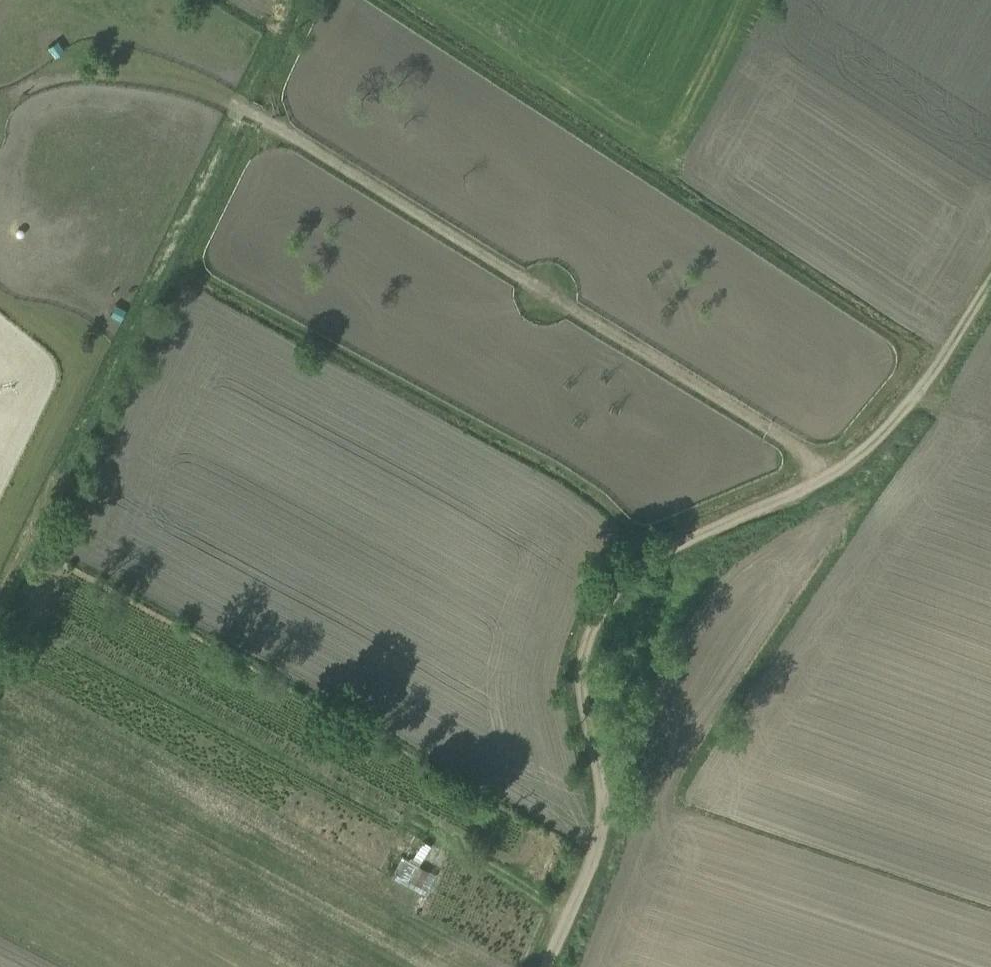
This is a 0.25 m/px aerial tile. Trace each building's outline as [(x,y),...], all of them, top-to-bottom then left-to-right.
[(425,892),(436,871),(419,861),(430,841),(422,837),(412,856),(402,851),(391,873),(425,892)]
